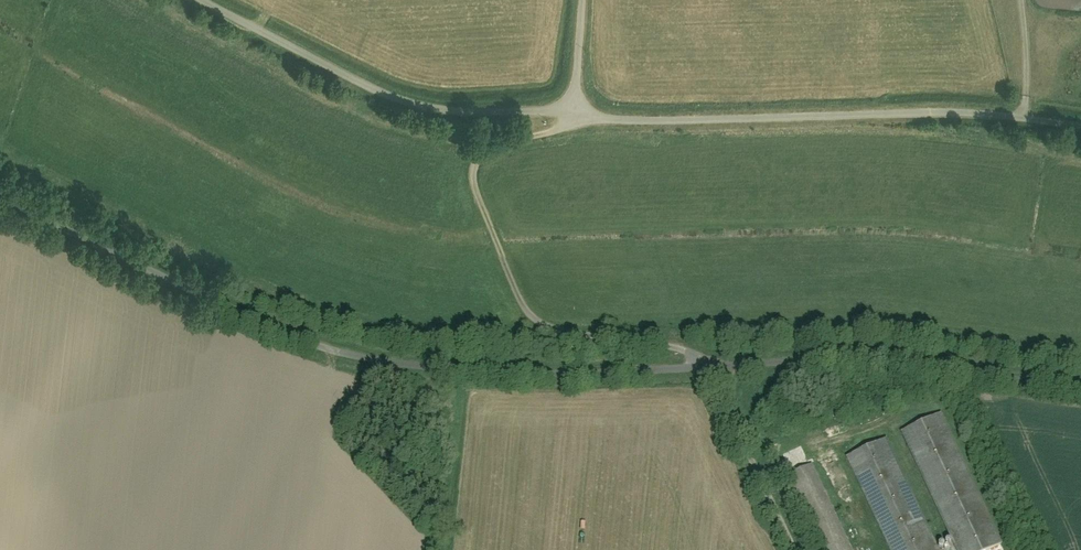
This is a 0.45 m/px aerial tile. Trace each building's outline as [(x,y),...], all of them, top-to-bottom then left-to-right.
[(1004,543),(948,415),(909,432),(961,549),(987,549),(1004,543)] [(897,549),(942,549),(893,439),(856,456),(897,549)] [(785,474),(818,549),(852,549),(813,461),(785,474)]
